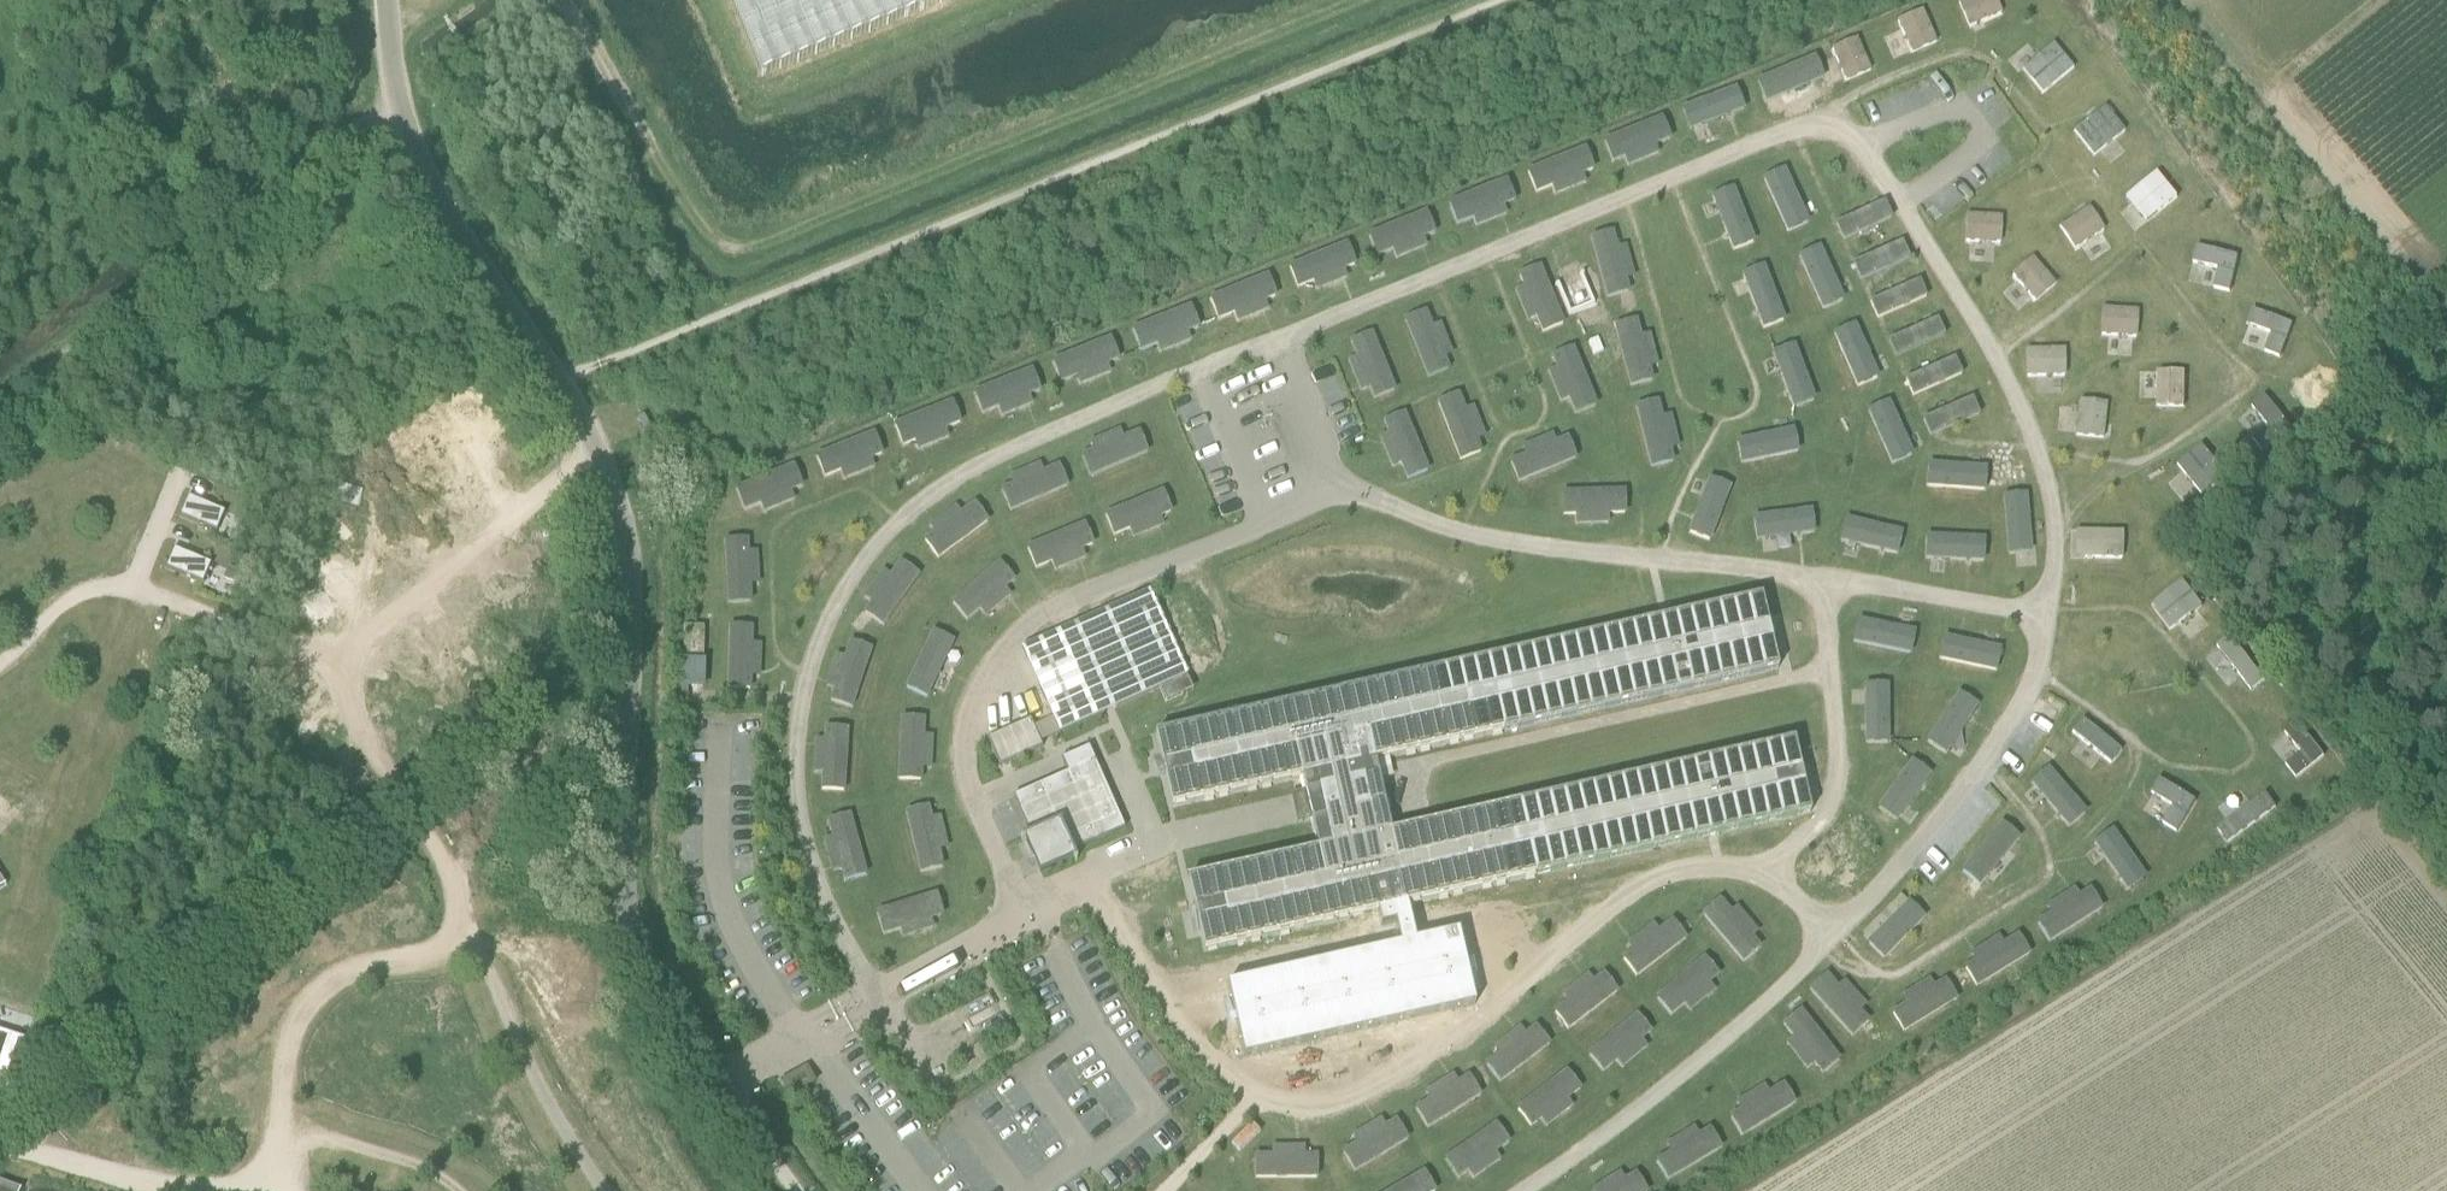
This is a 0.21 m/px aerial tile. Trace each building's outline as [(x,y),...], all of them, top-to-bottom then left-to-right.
[(761,76),(946,0),(730,0),(761,76)] [(1995,0),(1970,0),(1960,4),(1971,30),(2002,17),(1995,0)] [(1937,44),(1924,13),(1898,24),(1912,55),(1937,44)] [(1871,72),(1857,41),(1832,52),(1845,83),(1871,72)] [(2043,95),(2073,70),(2053,46),(2023,71),(2043,95)] [(1813,97),(1800,66),(1775,76),(1788,108),(1813,97)] [(1744,84),(1674,111),(1689,149),(1759,122),(1744,84)] [(2093,157),(2125,132),(2106,108),(2074,133),(2093,157)] [(1610,180),(1685,151),(1670,113),(1595,142),(1610,180)] [(1593,143),(1518,173),(1533,211),(1608,181),(1593,143)] [(1824,226),(1793,158),(1756,175),(1787,243),(1824,226)] [(2149,222),(2179,197),(2159,173),(2129,198),(2149,222)] [(1514,175),(1442,204),(1458,241),(1529,213),(1514,175)] [(1762,251),(1735,180),(1697,195),(1724,266),(1762,251)] [(1435,207),(1362,236),(1377,274),(1450,245),(1435,207)] [(2075,250),(2104,231),(2088,208),(2060,227),(2075,250)] [(2001,244),(2002,216),(1967,215),(1966,243),(2001,244)] [(1640,298),(1620,223),(1581,233),(1601,309),(1640,298)] [(1829,234),(1792,250),(1824,319),(1861,302),(1829,234)] [(1355,239),(1281,268),(1296,306),(1370,276),(1355,239)] [(2231,293),(2239,256),(2196,246),(2192,263),(2219,269),(2215,289),(2231,293)] [(1576,331),(1545,256),(1508,272),(1538,346),(1576,331)] [(1764,256),(1726,271),(1755,344),(1793,329),(1764,256)] [(2056,285),(2034,259),(2013,277),(2035,303),(2056,285)] [(1202,300),(1217,338),(1291,308),(1276,270),(1202,300)] [(1199,301),(1124,330),(1139,368),(1214,339),(1199,301)] [(1434,301),(1396,315),(1425,393),(1463,379),(1434,301)] [(1857,398),(1894,382),(1862,308),(1825,325),(1857,398)] [(2281,359),(2294,323),(2253,308),(2247,324),(2272,333),(2265,353),(2281,359)] [(2136,339),(2138,311),(2103,309),(2102,337),(2136,339)] [(1644,310),(1605,321),(1625,398),(1664,387),(1644,310)] [(1377,323),(1339,338),(1371,417),(1408,402),(1377,323)] [(2264,349),(2270,333),(2250,325),(2244,341),(2264,349)] [(1043,362),(1055,389),(1057,400),(1133,369),(1118,332),(1043,362)] [(1579,337),(1541,352),(1571,427),(1609,411),(1579,337)] [(1795,341),(1770,350),(1793,411),(1817,402),(1795,341)] [(2065,378),(2064,350),(2027,350),(2027,378),(2065,378)] [(965,393),(976,420),(979,431),(1054,400),(1039,363),(965,393)] [(2186,407),(2186,373),(2158,372),(2158,407),(2186,407)] [(1466,383),(1428,398),(1457,472),(1495,457),(1466,383)] [(1859,402),(1892,475),(1920,463),(1926,452),(1896,385),(1859,402)] [(1665,391),(1625,401),(1646,479),(1685,469),(1665,391)] [(2264,453),(2295,430),(2265,393),(2252,404),(2271,427),(2254,440),(2264,453)] [(886,425),(897,453),(900,463),(976,433),(961,395),(886,425)] [(2104,439),(2107,405),(2080,402),(2076,436),(2104,439)] [(1410,403),(1372,418),(1403,492),(1441,477),(1410,403)] [(1071,452),(1086,489),(1160,458),(1145,421),(1071,452)] [(1800,457),(1793,425),(1741,436),(1748,469),(1800,457)] [(1500,463),(1514,495),(1590,464),(1574,426),(1504,455),(1500,463)] [(808,457),(819,484),(822,495),(898,464),(883,427),(808,457)] [(2229,476),(2203,445),(2178,465),(2203,497),(2229,476)] [(1997,457),(1926,452),(1920,463),(1918,493),(1994,497),(1997,457)] [(991,486),(1007,523),(1081,493),(1065,455),(991,486)] [(739,517),(741,528),(817,497),(802,460),(727,490),(739,517)] [(1674,536),(1712,551),(1741,475),(1703,461),(1674,536)] [(259,508),(188,479),(180,499),(251,528),(259,508)] [(1094,511),(1110,548),(1184,518),(1169,480),(1094,511)] [(1554,485),(1555,526),(1636,523),(1635,482),(1554,485)] [(2003,570),(2043,567),(2037,487),(1996,490),(2003,570)] [(913,539),(937,571),(1001,524),(977,491),(913,539)] [(1745,515),(1750,555),(1826,545),(1821,505),(1745,515)] [(1016,544),(1032,581),(1106,550),(1090,513),(1016,544)] [(1839,513),(1830,553),(1904,570),(1913,530),(1839,513)] [(761,611),(757,530),(716,533),(721,613),(761,611)] [(245,561),(174,531),(166,551),(237,581),(245,561)] [(1918,531),(1916,571),(1992,575),(1994,534),(1918,531)] [(2123,560),(2123,532),(2086,531),(2085,559),(2123,560)] [(932,573),(899,550),(853,615),(886,639),(932,573)] [(941,603),(967,634),(1028,582),(1002,551),(941,603)] [(2172,631),(2203,606),(2183,581),(2151,605),(2172,631)] [(1155,592),(1022,640),(1054,728),(1187,680),(1155,592)] [(1390,834),(1373,761),(1777,669),(1759,599),(1156,735),(1172,807),(1302,777),(1319,850),(1189,879),(1205,951),(1810,814),(1794,742),(1390,834)] [(1853,605),(1845,645),(1920,660),(1928,620),(1853,605)] [(896,693),(932,710),(967,638),(930,620),(896,693)] [(1939,623),(1930,663),(2005,679),(2014,639),(1939,623)] [(2228,623),(2196,649),(2246,712),(2278,686),(2228,623)] [(683,657),(706,657),(706,625),(683,625),(683,657)] [(747,686),(751,628),(727,627),(724,685),(747,686)] [(884,644),(845,631),(820,707),(858,720),(884,644)] [(683,661),(682,687),(704,687),(704,661),(683,661)] [(1853,753),(1894,753),(1893,674),(1852,674),(1853,753)] [(1919,747),(1954,769),(1995,705),(1961,683),(1919,747)] [(894,709),(890,789),(930,791),(934,711),(894,709)] [(2076,712),(2054,740),(2108,784),(2131,756),(2076,712)] [(858,721),(818,719),(813,798),(853,801),(858,721)] [(1031,720),(988,739),(1000,767),(1044,748),(1031,720)] [(2297,778),(2325,756),(2298,722),(2285,732),(2302,753),(2287,765),(2297,778)] [(1125,829),(1089,748),(1061,760),(1067,774),(1013,797),(1031,836),(1024,838),(1040,873),(1075,858),(1073,852),(1125,829)] [(1870,813),(1903,837),(1948,774),(1914,750),(1870,813)] [(2016,787),(2067,847),(2097,822),(2046,761),(2016,787)] [(2198,824),(2222,857),(2290,807),(2266,774),(2198,824)] [(2178,833),(2197,800),(2159,778),(2150,793),(2174,806),(2163,824),(2178,833)] [(896,806),(915,884),(954,875),(936,797),(896,806)] [(878,882),(857,804),(818,815),(839,892),(878,882)] [(1984,901),(2034,839),(2003,813),(1952,876),(1984,901)] [(2078,839),(2126,907),(2162,881),(2114,813),(2078,839)] [(2024,918),(2046,952),(2114,909),(2092,875),(2024,918)] [(879,945),(955,922),(943,883),(867,907),(879,945)] [(1692,914),(1744,975),(1775,948),(1723,887),(1692,914)] [(1884,972),(1938,916),(1909,888),(1855,943),(1884,972)] [(1610,956),(1635,989),(1698,940),(1674,907),(1610,956)] [(1951,962),(1972,997),(2041,955),(2020,920),(1951,962)] [(1706,947),(1645,1000),(1672,1031),(1733,978),(1706,947)] [(1359,968),(1365,985),(1416,966),(1409,949),(1359,968)] [(1439,949),(1438,966),(1491,969),(1492,952),(1439,949)] [(1540,1009),(1566,1041),(1629,991),(1604,959),(1540,1009)] [(1830,962),(1800,989),(1854,1049),(1884,1021),(1830,962)] [(1878,1007),(1899,1042),(1968,1000),(1946,965),(1878,1007)] [(1284,994),(1290,1012),(1345,993),(1339,975),(1284,994)] [(1395,1015),(1405,1032),(1452,1005),(1442,988),(1395,1015)] [(1208,990),(1208,1010),(1266,1012),(1266,992),(1208,990)] [(1800,997),(1768,1022),(1817,1085),(1849,1059),(1800,997)] [(1639,1004),(1578,1055),(1604,1087),(1665,1035),(1639,1004)] [(1473,1062),(1498,1094),(1561,1045),(1537,1013),(1473,1062)] [(1253,1032),(1242,1051),(1297,1084),(1308,1065),(1253,1032)] [(0,1048),(0,1114),(38,1070),(5,1042),(0,1048)] [(1531,1142),(1594,1093),(1569,1061),(1506,1110),(1531,1142)] [(1424,1139),(1493,1097),(1471,1063),(1403,1104),(1424,1139)] [(796,1091),(813,1081),(806,1068),(788,1078),(796,1091)] [(1716,1111),(1737,1146),(1806,1104),(1784,1069),(1716,1111)] [(1330,1148),(1351,1183),(1420,1143),(1400,1107),(1330,1148)] [(1433,1160),(1456,1190),(1459,1190),(1522,1146),(1499,1113),(1433,1160)] [(1664,1190),(1666,1190),(1733,1149),(1711,1115),(1643,1157),(1664,1190)] [(1246,1143),(1246,1184),(1328,1184),(1326,1143),(1246,1143)] [(1638,1160),(1588,1190),(1658,1190),(1638,1160)] [(1381,1190),(1446,1190),(1429,1162),(1381,1190)] [(22,1190),(17,1188),(0,1181),(0,1190),(22,1190)]
